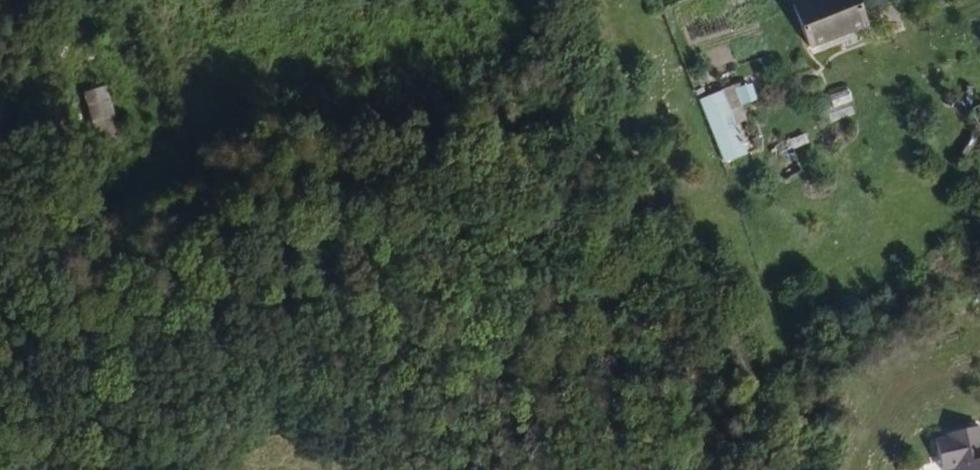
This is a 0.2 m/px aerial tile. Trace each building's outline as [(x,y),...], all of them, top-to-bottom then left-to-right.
[(847,0),(788,0),(779,4),(796,48),(857,25),(847,0)] [(748,100),(741,84),(726,90),(732,106),(748,100)] [(117,140),(102,85),(81,90),(96,146),(117,140)] [(844,102),(839,89),(820,96),(824,109),(844,102)] [(714,94),(713,90),(689,99),(714,163),(737,154),(726,125),(714,94)] [(732,106),(726,90),(714,94),(726,125),(738,121),(732,106)] [(793,174),(783,149),(800,142),(797,136),(767,148),(771,156),(769,157),(778,180),(793,174)] [(975,458),(968,426),(936,432),(937,438),(924,440),(930,469),(945,467),(946,469),(979,469),(979,457),(975,458)]
